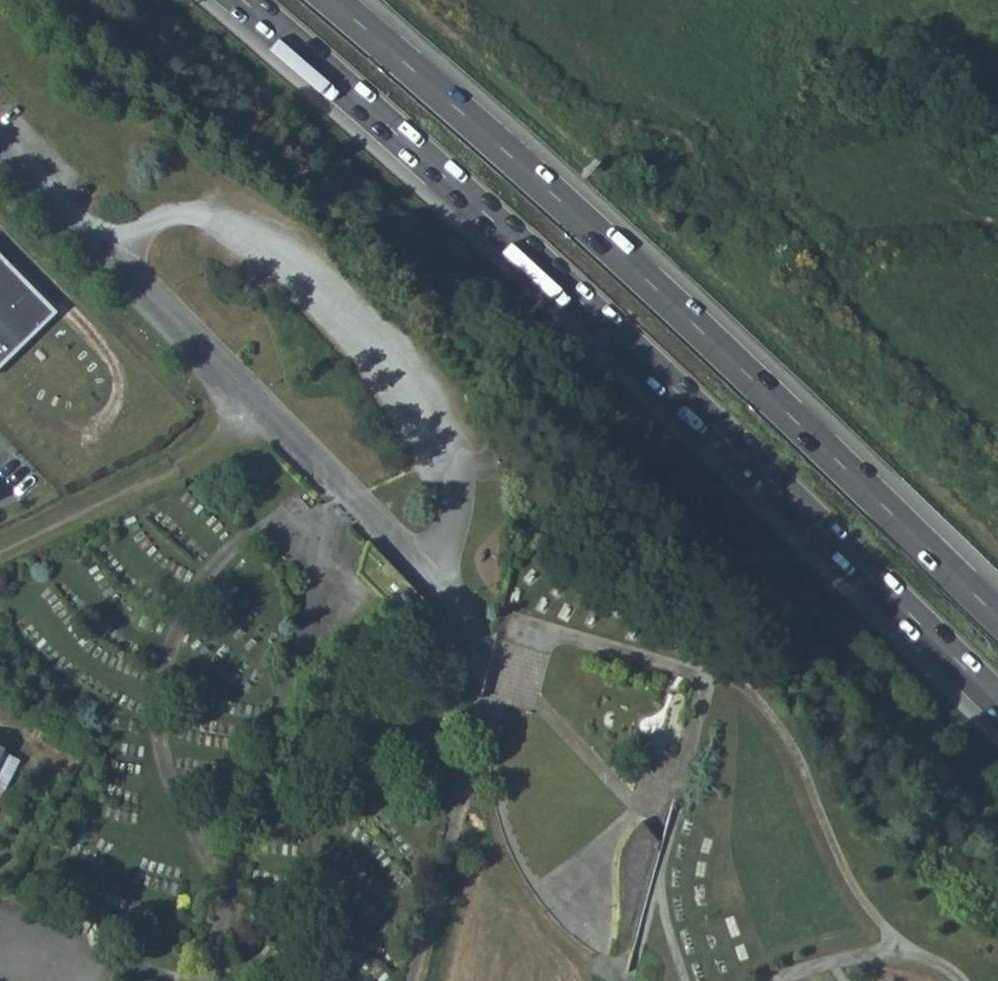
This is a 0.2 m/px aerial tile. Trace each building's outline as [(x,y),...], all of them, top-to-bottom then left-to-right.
[(52,314),(49,311),(9,270),(0,261),(0,365),(52,314)] [(14,265),(9,270),(49,311),(54,306),(14,265)] [(637,821),(633,822),(621,841),(617,852),(616,860),(615,869),(615,878),(616,895),(615,915),(612,940),(608,954),(625,950),(657,840),(637,821)]
